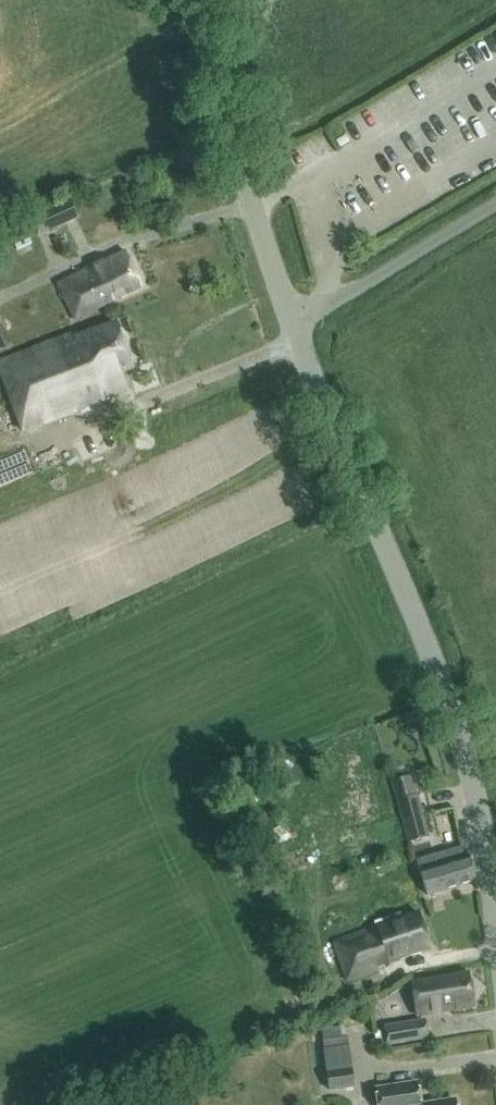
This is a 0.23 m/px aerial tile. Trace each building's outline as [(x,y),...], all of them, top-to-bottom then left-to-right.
[(340,145),(349,140),(346,134),(336,139),(340,145)] [(69,196),(41,209),(50,228),(77,217),(69,196)] [(124,250),(57,283),(74,317),(141,285),(124,250)] [(47,343),(0,360),(0,364),(22,427),(126,389),(120,371),(132,367),(116,321),(74,336),(73,333),(47,343)] [(391,780),(407,841),(428,835),(417,793),(415,794),(410,775),(391,780)] [(418,858),(428,894),(476,880),(469,856),(464,857),(461,846),(418,858)] [(429,946),(417,912),(403,917),(401,912),(384,918),(385,923),(333,940),(347,980),(376,969),(377,964),(429,946)] [(468,970),(412,981),(418,1014),(474,1004),(468,970)] [(424,1018),(383,1024),(387,1045),(428,1038),(424,1018)] [(354,1086),(347,1035),(346,1035),(344,1025),(321,1028),(328,1090),(354,1086)] [(376,1089),(379,1104),(420,1104),(417,1083),(376,1089)]
